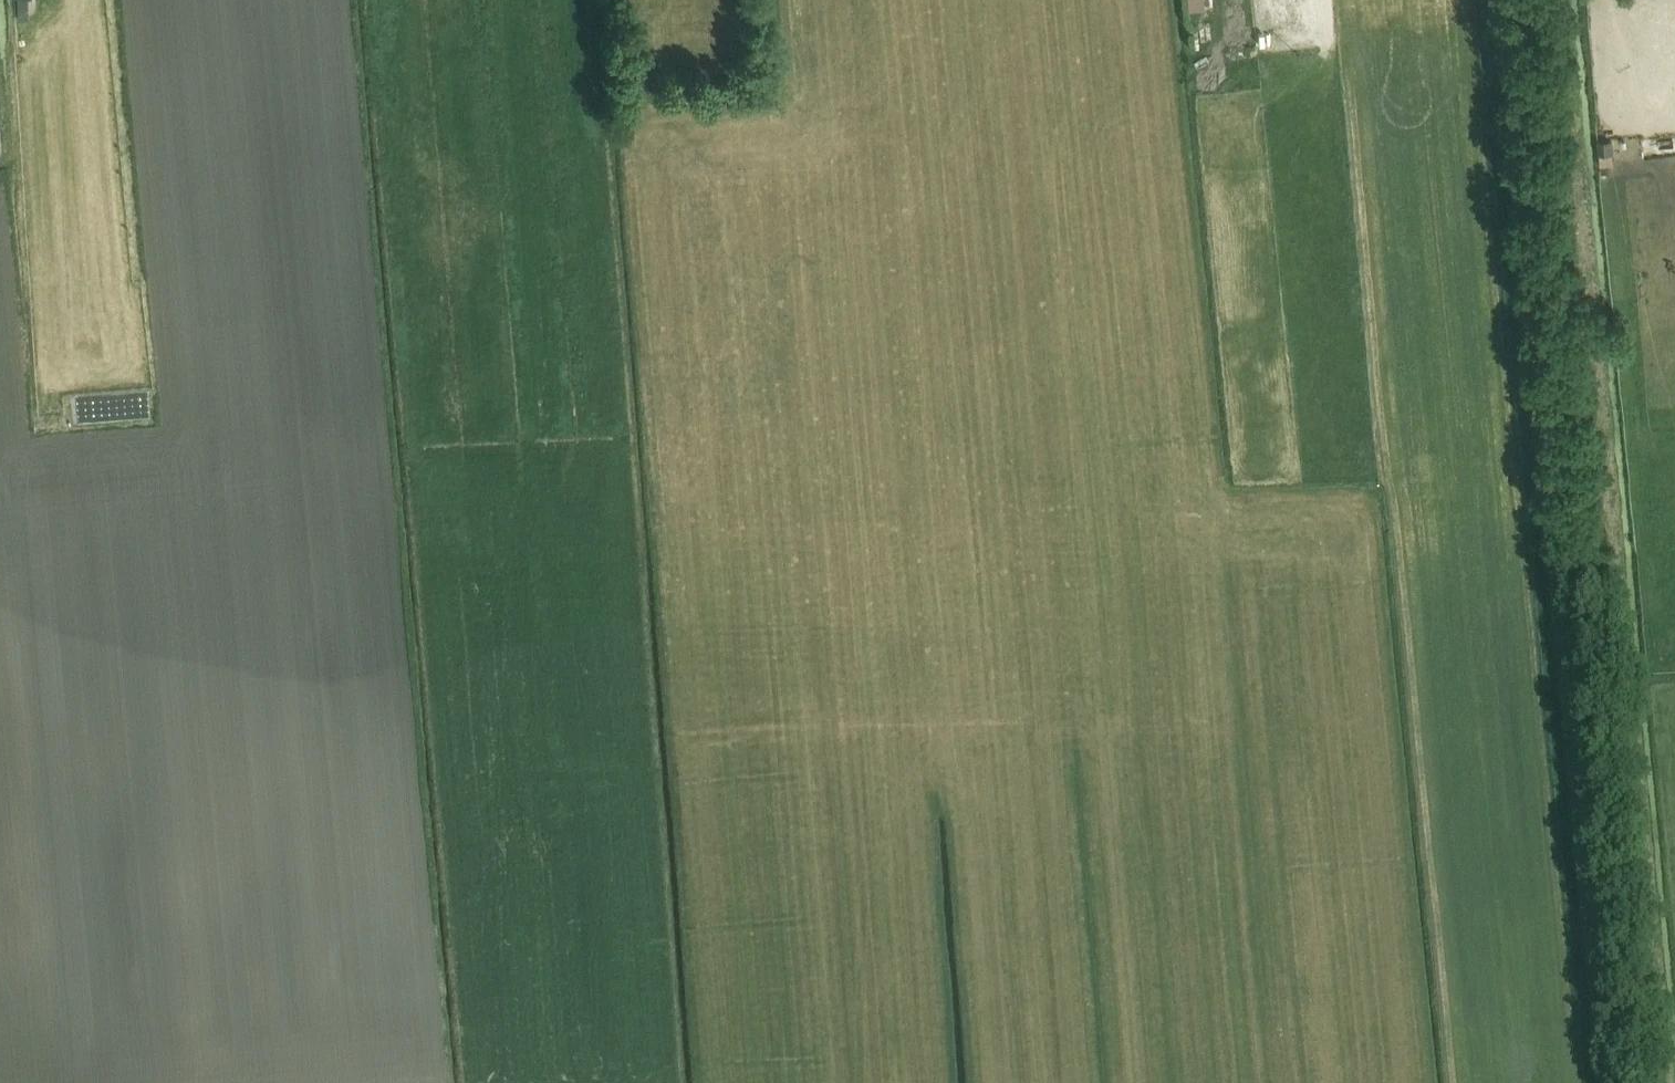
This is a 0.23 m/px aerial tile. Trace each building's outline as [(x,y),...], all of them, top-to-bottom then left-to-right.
[(1211,71),(1194,72),(1195,92),(1212,91),(1211,71)] [(1613,140),(1598,141),(1599,155),(1614,153),(1613,140)]
